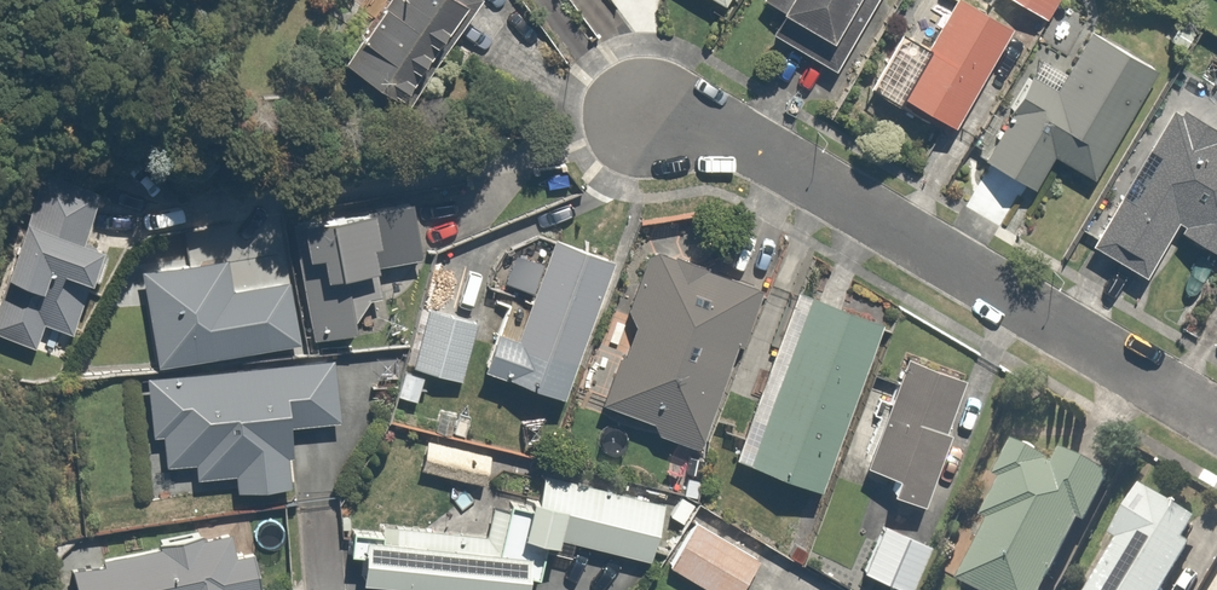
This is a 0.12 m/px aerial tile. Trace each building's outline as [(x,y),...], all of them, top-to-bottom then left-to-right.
[(332,60),(400,101),(461,0),(368,0),(332,60)] [(744,22),(826,69),(866,0),(756,0),(744,22)] [(887,88),(948,121),(1001,24),(957,0),(935,0),(887,88)] [(1037,14),(1045,0),(1011,0),(1037,14)] [(969,152),(1025,185),(1044,153),(1085,177),(1148,69),(1050,12),(969,152)] [(1130,273),(1167,220),(1212,251),(1216,244),(1216,131),(1180,106),(1086,243),(1130,273)] [(34,327),(58,337),(96,244),(72,234),(89,193),(52,177),(32,224),(20,219),(0,268),(0,276),(10,280),(0,304),(0,336),(26,347),(34,327)] [(374,296),(368,264),(412,256),(408,234),(401,195),(287,215),(293,254),(308,339),(348,332),(342,302),(374,296)] [(540,239),(508,337),(484,329),(472,368),(495,376),(560,397),(605,260),(540,239)] [(657,246),(654,254),(644,250),(616,317),(626,322),(593,403),(685,441),(749,284),(657,246)] [(224,284),(220,258),(134,269),(146,363),(289,344),(280,277),(224,284)] [(871,316),(806,291),(742,462),(807,487),(871,316)] [(476,317),(424,303),(407,365),(459,379),(476,317)] [(859,462),(887,473),(881,488),(910,499),(916,484),(923,487),(966,377),(902,352),(859,462)] [(230,493),(286,488),(281,424),(333,419),(328,357),(143,373),(148,435),(157,434),(159,465),(187,463),(189,480),(228,476),(230,493)] [(1071,524),(1081,530),(1112,474),(1101,468),(1030,429),(1020,449),(1007,442),(986,480),(992,483),(972,520),(979,524),(948,579),(968,589),(1035,589),(1071,524)] [(515,537),(545,543),(547,531),(643,553),(656,497),(531,468),(515,537)] [(1194,516),(1149,488),(1144,495),(1134,488),(1102,541),(1112,547),(1086,589),(1148,589),(1194,516)] [(693,515),(666,564),(712,589),(737,589),(758,551),(693,515)] [(878,523),(857,569),(905,589),(911,589),(930,547),(878,523)] [(254,589),(242,528),(201,536),(199,526),(155,535),(157,545),(63,564),(69,589),(247,589),(254,589)] [(353,539),(348,577),(458,589),(517,589),(521,560),(353,539)]
